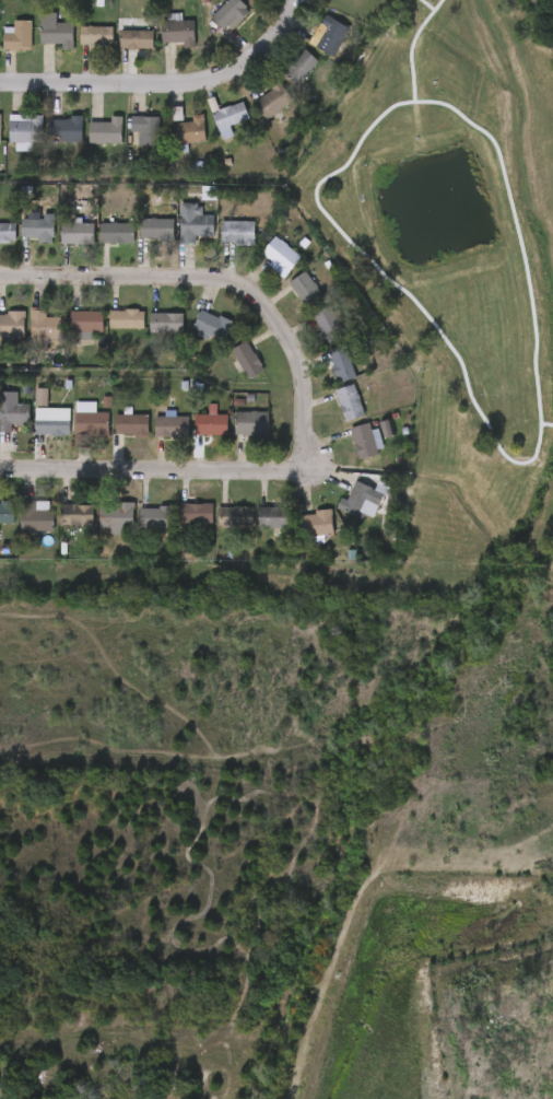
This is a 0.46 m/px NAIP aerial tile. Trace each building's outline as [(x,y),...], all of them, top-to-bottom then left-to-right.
[(211,16),(227,0),(240,0),(250,10),(227,33),(211,16)] [(552,21),(552,0),(543,0),(552,21)] [(192,30),(209,46),(231,22),(214,7),(192,30)] [(61,44),(40,44),(40,12),(55,12),(55,23),(72,23),(72,48),(61,48),(61,44)] [(332,56),(310,44),(326,15),(349,27),(332,56)] [(31,21),(31,50),(12,50),(12,21),(31,21)] [(162,43),(162,21),(193,21),(193,43),(162,43)] [(22,56),(43,57),(43,62),(55,62),(56,36),(38,35),(38,25),(22,25),(22,56)] [(81,45),(81,26),(111,26),(111,45),(81,45)] [(316,69),(329,38),(304,28),(291,58),(316,69)] [(119,48),(119,31),(153,31),(153,48),(119,48)] [(14,33),(0,33),(0,62),(13,63),(14,33)] [(144,55),(166,56),(166,60),(177,60),(178,34),(145,33),(144,55)] [(552,53),(552,34),(544,39),(552,53)] [(62,57),(96,56),(95,39),(62,40),(62,57)] [(134,43),(101,44),(102,62),(134,61),(134,43)] [(295,85),(282,73),(304,48),(317,61),(295,85)] [(264,85),(278,98),(299,74),(285,61),(264,85)] [(292,103),(264,118),(255,101),(271,91),(268,85),(279,79),(292,103)] [(235,114),(247,132),(274,114),(262,96),(235,114)] [(219,138),(214,109),(245,105),(247,121),(228,125),(231,137),(219,138)] [(174,144),(172,124),(191,121),(191,116),(204,114),(208,141),(174,144)] [(42,143),(9,143),(9,115),(42,115),(42,143)] [(214,149),(211,138),(230,131),(225,115),(194,125),(202,152),(214,149)] [(89,144),(89,122),(109,122),(109,117),(121,117),(121,144),(89,144)] [(158,117),(158,145),(139,145),(139,133),(130,133),(130,117),(158,117)] [(49,118),(82,118),(82,142),(58,142),(58,137),(49,137),(49,118)] [(12,164),(13,153),(24,153),(24,128),(0,127),(0,164),(12,164)] [(173,135),(153,135),(153,156),(187,155),(186,127),(173,127),(173,135)] [(71,135),(70,156),(104,156),(104,129),(92,129),(92,135),(71,135)] [(119,158),(141,158),(141,130),(112,129),(112,144),(119,145),(119,158)] [(64,130),(30,131),(31,149),(41,149),(41,155),(65,154),(64,130)] [(196,244),(180,244),(180,203),(201,203),(201,215),(213,215),(213,236),(196,236),(196,244)] [(177,257),(177,249),(197,249),(197,228),(184,228),(184,216),(162,216),(161,257),(177,257)] [(52,241),(21,241),(21,219),(52,219),(52,241)] [(174,219),(174,239),(141,239),(141,219),(174,219)] [(255,221),(255,244),(221,244),(221,221),(255,221)] [(15,242),(0,242),(0,223),(15,223),(15,242)] [(94,223),(94,244),(61,244),(61,223),(94,223)] [(134,223),(134,244),(101,244),(101,223),(134,223)] [(122,231),(122,251),(156,252),(157,232),(122,231)] [(43,255),(76,257),(77,236),(63,235),(63,233),(44,232),(43,255)] [(237,234),(203,233),(202,257),(237,258),(237,234)] [(81,256),(116,257),(117,236),(82,235),(81,256)] [(260,255),(275,236),(301,257),(285,276),(260,255)] [(282,268),(255,248),(243,265),(260,279),(256,284),(265,291),(282,268)] [(307,309),(287,284),(304,271),(325,297),(307,309)] [(326,346),(309,316),(328,306),(344,336),(326,346)] [(31,309),(45,309),(45,316),(63,316),(63,338),(48,338),(48,350),(31,350),(31,309)] [(144,309),(144,329),(109,329),(109,309),(144,309)] [(231,320),(223,341),(192,329),(200,309),(231,320)] [(24,338),(0,338),(0,312),(24,312),(24,338)] [(70,334),(70,312),(103,312),(103,334),(70,334)] [(184,314),(184,334),(150,334),(150,314),(184,314)] [(293,327),(308,357),(327,348),(311,318),(293,327)] [(12,351),(44,350),(43,329),(27,330),(27,320),(11,320),(12,351)] [(190,350),(191,348),(205,354),(213,335),(182,321),(173,343),(190,350)] [(91,323),(91,341),(126,340),(126,322),(91,323)] [(84,323),(52,324),(53,352),(74,351),(74,344),(85,344),(84,323)] [(131,346),(165,346),(165,326),(131,326),(131,346)] [(263,370),(249,379),(230,351),(245,341),(263,370)] [(338,384),(327,351),(343,344),(355,377),(338,384)] [(244,384),(230,353),(213,361),(228,392),(244,384)] [(309,362),(316,394),(336,390),(329,358),(309,362)] [(363,417),(344,422),(334,390),(353,384),(363,417)] [(10,433),(0,433),(0,393),(16,393),(16,405),(28,405),(28,424),(10,424),(10,433)] [(325,433),(344,429),(337,397),(318,401),(325,433)] [(58,410),(58,417),(69,417),(69,435),(36,435),(36,410),(58,410)] [(108,435),(75,435),(75,412),(108,412),(108,435)] [(268,412),(268,437),(234,437),(234,412),(268,412)] [(91,425),(77,425),(78,414),(57,414),(56,446),(91,447),(91,425)] [(148,414),(148,435),(115,435),(115,414),(148,414)] [(227,414),(227,435),(195,435),(195,414),(227,414)] [(185,437),(154,437),(154,417),(185,417),(185,437)] [(176,427),(176,448),(211,447),(210,427),(198,427),(198,417),(189,417),(190,426),(176,427)] [(40,423),(17,422),(16,447),(52,448),(52,430),(40,429),(40,423)] [(216,423),(216,448),(250,449),(251,424),(216,423)] [(357,459),(350,428),(369,423),(377,455),(357,459)] [(136,428),(136,449),(170,450),(171,427),(147,426),(147,429),(136,428)] [(96,427),(97,449),(131,448),(131,427),(96,427)] [(359,441),(353,443),(351,435),(330,440),(339,472),(365,464),(359,441)] [(339,510),(353,479),(376,490),(362,521),(339,510)] [(357,501),(337,493),(328,512),(322,510),(318,521),(342,531),(350,514),(361,518),(368,500),(358,496),(357,501)] [(13,523),(0,523),(0,502),(13,502),(13,523)] [(51,531),(19,531),(19,503),(51,503),(51,531)] [(212,524),(179,524),(179,503),(212,503),(212,524)] [(132,504),(132,530),(99,530),(99,504),(132,504)] [(94,527),(60,527),(60,505),(94,505),(94,527)] [(252,526),(220,526),(220,506),(252,506),(252,526)] [(173,507),(173,528),(140,528),(140,507),(173,507)] [(291,527),(259,527),(259,507),(291,507),(291,527)] [(333,536),(299,537),(298,513),(332,512),(333,536)] [(2,545),(37,544),(36,522),(17,523),(17,514),(2,514),(2,545)] [(196,515),(161,516),(162,537),(196,536),(196,515)] [(81,541),(93,541),(93,545),(116,545),(117,517),(81,516),(81,541)] [(41,537),(76,538),(76,517),(42,517),(41,537)] [(234,539),(235,520),(200,519),(200,538),(234,539)] [(240,541),(271,540),(271,519),(239,520),(240,541)] [(121,520),(121,541),(152,541),(152,520),(121,520)] [(297,526),(278,528),(280,550),(292,549),(292,556),(305,555),(304,548),(316,547),(314,522),(297,523),(297,526)]
